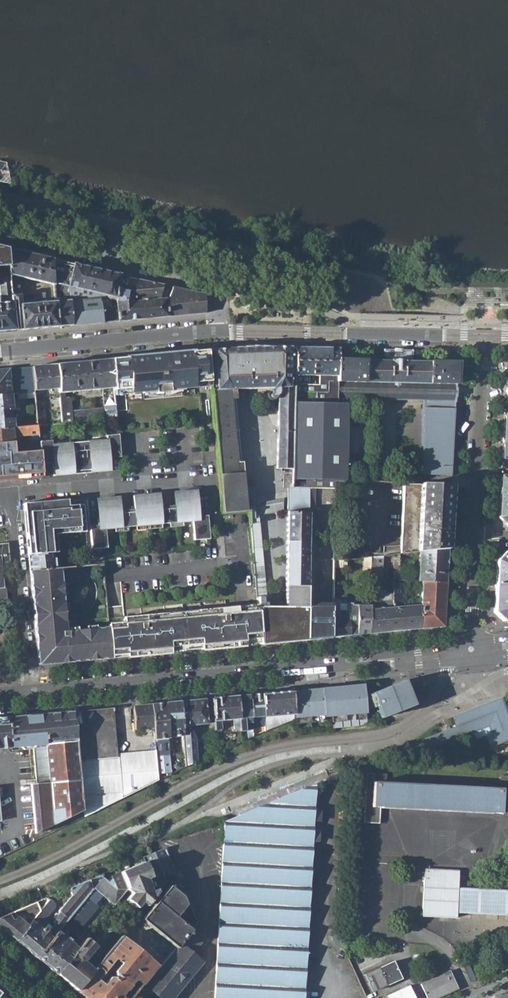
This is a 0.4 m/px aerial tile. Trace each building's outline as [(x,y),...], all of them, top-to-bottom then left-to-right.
[(8,267),(6,250),(0,248),(0,268),(8,267)] [(9,273),(53,283),(51,268),(53,260),(6,250),(8,267),(9,273)] [(54,297),(70,295),(69,287),(107,295),(108,298),(116,298),(118,275),(53,260),(51,268),(53,283),(54,297)] [(163,286),(118,275),(116,298),(118,322),(205,314),(204,295),(174,288),(168,302),(160,300),(163,286)] [(0,278),(0,299),(0,301),(0,333),(15,332),(11,296),(9,277),(5,278),(3,278),(0,278)] [(99,299),(108,298),(107,295),(69,287),(70,295),(70,302),(99,299)] [(11,296),(15,332),(58,327),(55,303),(34,304),(20,306),(19,295),(11,296)] [(70,302),(73,326),(101,323),(118,322),(116,298),(108,298),(99,299),(70,302)] [(55,303),(58,327),(73,326),(70,302),(55,303)] [(213,351),(216,379),(211,380),(212,387),(217,450),(222,515),(248,516),(252,541),(253,551),(263,550),(259,522),(258,523),(256,505),(244,506),(243,504),(234,389),(278,387),(277,468),(292,469),(292,451),(292,447),(292,431),(292,398),(293,384),(293,371),(290,372),(290,348),(273,348),(273,350),(230,351),(230,349),(213,351)] [(293,348),(293,371),(293,384),(309,385),(309,375),(313,376),(319,376),(323,376),(339,376),(339,360),(340,349),(314,348),(293,348)] [(339,360),(339,376),(339,384),(338,398),(338,399),(349,399),(425,402),(421,480),(450,482),(455,403),(456,385),(457,363),(412,362),(413,350),(397,350),(391,350),(383,350),(383,361),(339,360)] [(211,379),(209,351),(202,352),(111,360),(114,396),(126,395),(126,394),(144,393),(144,394),(182,390),(182,389),(194,388),(194,389),(203,388),(212,387),(211,380),(211,379)] [(62,424),(74,423),(72,401),(69,398),(66,398),(65,394),(109,390),(109,395),(106,395),(104,397),(106,420),(116,420),(114,396),(111,360),(57,365),(62,424)] [(38,426),(51,425),(62,424),(57,365),(33,367),(35,393),(38,426)] [(15,386),(15,395),(35,393),(33,367),(8,369),(10,387),(15,386)] [(10,395),(10,387),(8,369),(0,370),(0,396),(10,395)] [(313,376),(309,375),(309,385),(293,384),(292,398),(292,431),(292,447),(292,469),(292,476),(292,489),(330,488),(330,480),(348,481),(349,399),(338,399),(338,398),(339,384),(339,376),(323,376),(319,376),(313,376)] [(38,426),(35,393),(15,395),(10,395),(0,396),(0,430),(38,426)] [(77,423),(103,421),(102,410),(76,412),(77,423)] [(15,443),(14,434),(17,433),(18,437),(39,436),(38,426),(0,430),(0,444),(15,443)] [(40,441),(42,464),(53,463),(57,463),(59,476),(107,472),(106,459),(110,458),(121,457),(119,434),(104,436),(105,441),(91,442),(91,441),(64,444),(64,445),(52,446),(52,440),(40,441)] [(42,464),(40,441),(39,440),(15,443),(0,444),(0,482),(21,480),(43,478),(42,464)] [(507,527),(507,477),(501,477),(499,517),(507,527)] [(383,549),(382,557),(393,556),(396,555),(413,554),(419,554),(447,552),(450,486),(403,485),(400,547),(383,549)] [(289,488),(286,609),(259,609),(261,644),(305,640),(307,640),(309,639),(309,634),(317,638),(332,637),(332,607),(317,606),(313,606),(308,606),(309,497),(292,497),(292,489),(289,488)] [(90,529),(92,552),(107,550),(105,531),(193,523),(195,542),(210,541),(208,518),(198,518),(194,519),(191,493),(175,494),(176,507),(161,509),(160,496),(134,498),(135,511),(120,513),(119,499),(103,501),(105,527),(101,528),(90,529)] [(56,502),(23,505),(28,557),(53,555),(56,555),(54,536),(86,534),(84,507),(68,508),(57,509),(56,502)] [(8,563),(6,544),(0,545),(0,563),(8,563)] [(270,600),(263,550),(253,551),(259,588),(259,602),(270,600)] [(419,559),(417,581),(419,581),(445,584),(447,552),(419,554),(419,559)] [(506,552),(496,561),(494,613),(503,621),(507,621),(507,552),(506,552)] [(28,557),(29,572),(55,570),(53,555),(28,557)] [(371,604),(370,615),(393,611),(391,599),(393,598),(392,578),(393,559),(393,556),(382,557),(372,557),(371,576),(371,593),(371,604)] [(346,603),(347,606),(357,605),(357,600),(348,600),(348,578),(371,576),(372,557),(334,560),(333,578),(333,599),(339,599),(346,599),(346,603)] [(322,578),(333,578),(334,560),(325,560),(325,567),(322,567),(322,578)] [(33,615),(35,631),(35,638),(37,654),(41,654),(51,653),(52,664),(81,661),(106,659),(110,658),(110,652),(108,628),(68,631),(63,569),(55,570),(29,572),(31,587),(32,606),(36,606),(37,610),(37,614),(33,615)] [(393,611),(398,610),(397,606),(403,605),(403,584),(403,580),(398,579),(392,578),(393,598),(391,599),(393,611)] [(445,584),(419,581),(419,585),(419,603),(411,605),(411,608),(421,607),(420,629),(443,626),(445,584)] [(349,635),(347,610),(340,610),(339,603),(339,599),(333,599),(332,602),(332,607),(332,637),(349,635)] [(370,615),(371,604),(366,605),(357,605),(347,606),(347,610),(349,635),(370,633),(370,615)] [(122,605),(106,606),(108,624),(123,623),(123,617),(122,605)] [(242,606),(235,606),(239,646),(246,645),(255,645),(261,644),(259,609),(259,605),(252,606),(243,607),(243,606),(242,606)] [(168,612),(157,613),(160,653),(163,652),(163,653),(170,653),(170,651),(169,646),(201,643),(201,649),(202,650),(209,649),(209,648),(221,647),(220,644),(229,643),(230,647),(239,646),(235,606),(200,610),(200,611),(168,614),(168,612)] [(398,610),(393,611),(370,615),(370,633),(420,629),(421,607),(411,608),(398,610)] [(123,623),(108,624),(108,628),(110,652),(127,650),(128,657),(142,655),(142,651),(151,650),(152,653),(160,653),(157,613),(123,617),(123,623)] [(201,643),(169,646),(170,651),(201,649),(201,643)] [(51,653),(41,654),(48,662),(48,664),(52,664),(51,653)] [(404,680),(368,694),(371,702),(375,700),(382,718),(414,705),(404,680)] [(363,684),(293,691),(294,713),(295,718),(310,717),(324,715),(325,717),(332,716),(366,713),(364,696),(363,684)] [(262,694),(264,716),(294,713),(293,691),(262,694)] [(253,724),(254,735),(266,730),(264,716),(262,694),(250,695),(253,724)] [(241,728),(241,731),(245,731),(245,724),(247,724),(253,724),(250,695),(238,696),(241,728)] [(236,729),(241,728),(238,696),(225,697),(227,720),(235,719),(236,729)] [(214,718),(215,731),(222,730),(221,721),(227,720),(225,697),(212,698),(214,718)] [(453,716),(457,725),(447,729),(444,730),(439,732),(399,748),(425,750),(490,724),(497,742),(507,738),(507,713),(502,697),(453,716)] [(212,698),(205,699),(207,718),(214,718),(212,698)] [(180,701),(182,725),(197,724),(208,723),(207,718),(205,699),(180,701)] [(165,703),(168,737),(178,736),(183,735),(182,725),(180,701),(165,703)] [(153,728),(155,750),(169,749),(168,737),(165,703),(151,704),(153,728)] [(133,706),(135,730),(153,728),(151,704),(133,706)] [(84,809),(85,817),(93,813),(127,796),(158,781),(157,774),(155,750),(123,752),(118,752),(114,708),(75,711),(79,761),(81,779),(84,809)] [(29,716),(32,749),(36,784),(31,785),(36,833),(84,809),(81,779),(79,761),(75,711),(29,716)] [(29,716),(0,718),(0,749),(21,748),(23,750),(32,749),(29,716)] [(198,728),(197,724),(182,725),(183,735),(184,748),(185,755),(186,767),(196,762),(194,735),(191,730),(197,729),(198,728)] [(371,814),(374,772),(366,772),(364,822),(370,822),(371,814)] [(387,782),(387,773),(374,772),(371,814),(370,822),(380,822),(380,806),(502,813),(502,811),(507,811),(507,795),(503,795),(503,788),(387,782)] [(318,782),(226,821),(224,822),(215,997),(305,997),(318,782)] [(151,875),(154,881),(176,871),(166,847),(151,853),(143,857),(145,861),(151,875)] [(121,871),(129,889),(133,892),(128,898),(137,906),(142,900),(147,904),(158,891),(156,887),(151,889),(146,878),(151,875),(145,861),(121,871)] [(423,915),(458,917),(458,912),(507,914),(507,890),(459,887),(460,870),(426,868),(423,915)] [(103,875),(88,893),(97,901),(104,892),(117,903),(129,889),(121,871),(112,875),(108,879),(103,875)] [(15,940),(35,957),(57,930),(73,911),(88,893),(103,875),(105,872),(84,882),(70,888),(73,894),(61,908),(61,911),(55,920),(56,922),(50,930),(46,926),(50,921),(47,918),(56,907),(56,904),(49,898),(40,909),(15,940)] [(142,918),(176,947),(193,928),(178,916),(187,904),(183,895),(169,885),(142,918)] [(102,904),(97,901),(88,893),(73,911),(84,919),(87,922),(102,904)] [(40,909),(37,903),(0,919),(0,928),(15,940),(40,909)] [(73,911),(57,930),(59,932),(72,917),(79,924),(84,919),(73,911)] [(94,929),(99,933),(109,922),(104,918),(95,928),(94,929)] [(204,961),(192,952),(204,937),(193,928),(176,947),(159,968),(157,966),(144,982),(152,989),(163,997),(173,997),(204,961)] [(65,937),(59,932),(57,930),(35,957),(56,974),(78,948),(69,940),(70,938),(66,935),(65,937)] [(86,997),(130,997),(134,993),(144,982),(157,966),(121,936),(93,969),(75,989),(86,997)] [(75,989),(93,969),(88,965),(83,961),(96,945),(87,937),(78,948),(56,974),(70,985),(75,989)] [(365,974),(372,991),(402,977),(394,960),(365,974)] [(429,997),(436,997),(459,988),(451,970),(422,983),(429,997)] [(134,993),(140,997),(145,997),(152,989),(144,982),(134,993)] [(387,994),(389,997),(417,997),(411,984),(387,994)]
